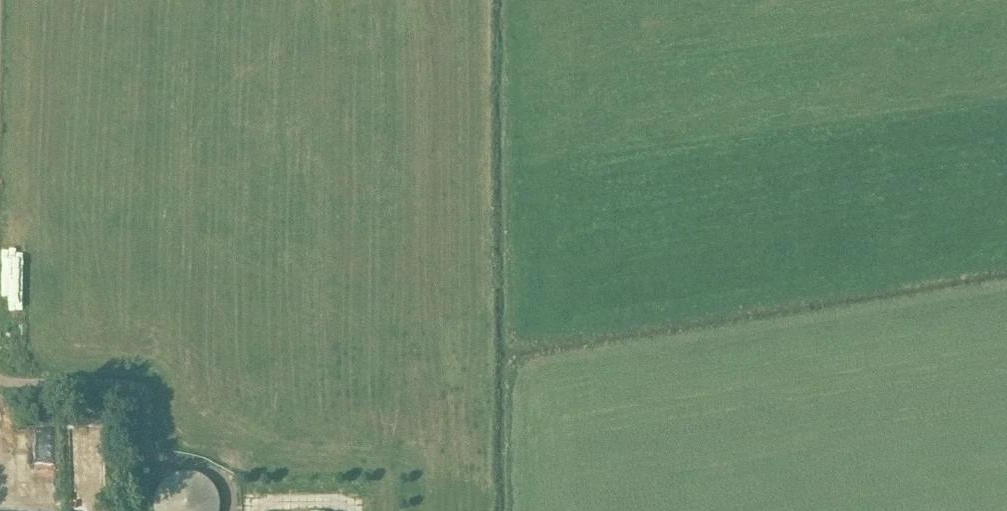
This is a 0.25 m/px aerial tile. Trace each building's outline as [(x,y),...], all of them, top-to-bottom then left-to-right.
[(21,321),(23,279),(1,278),(0,293),(0,320),(21,321)] [(221,504),(219,490),(212,479),(204,473),(188,468),(172,473),(157,487),(155,506),(157,510),(218,510),(221,504)]
